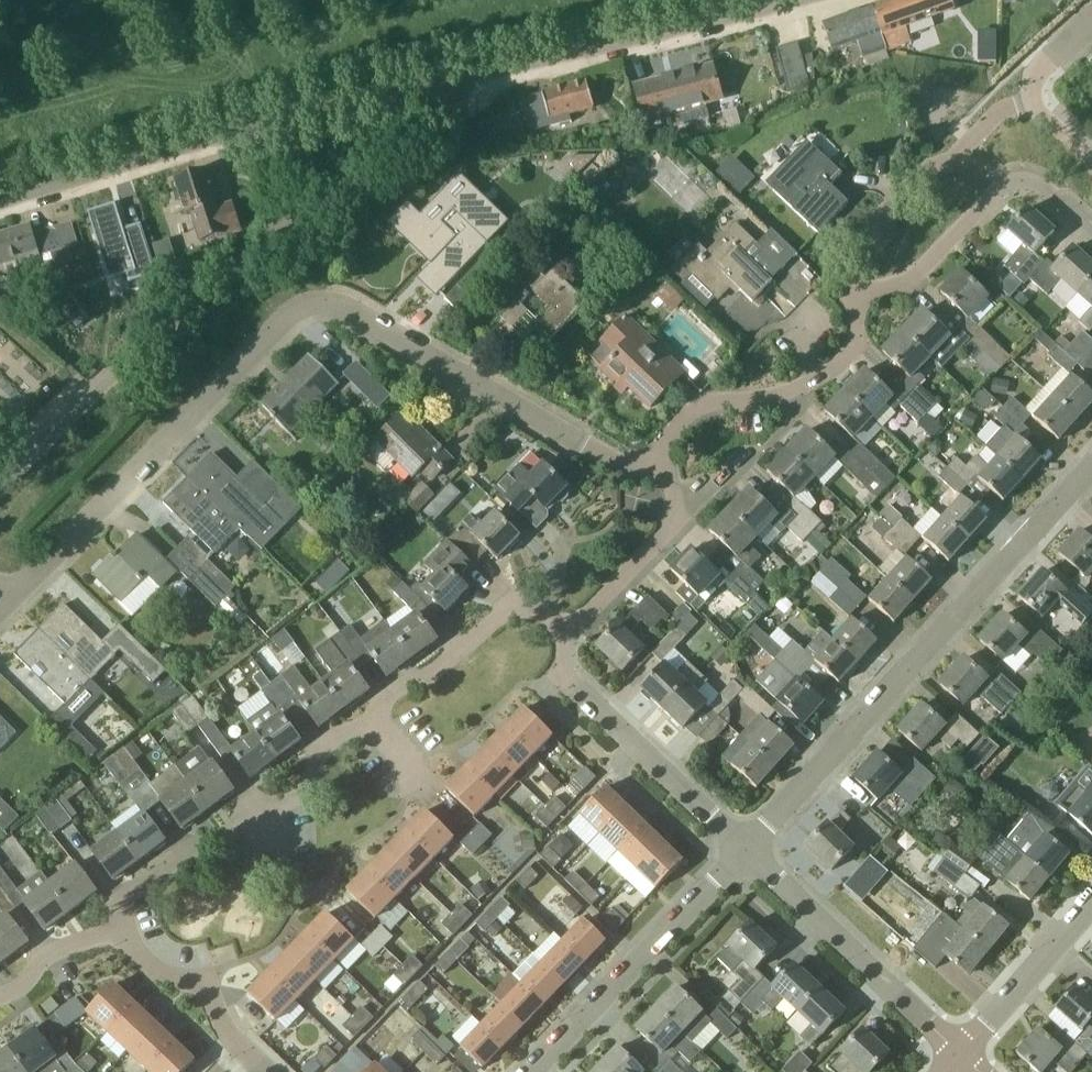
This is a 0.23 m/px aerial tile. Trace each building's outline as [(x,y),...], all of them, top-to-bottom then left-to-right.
[(952,2),(951,0),(893,0),(872,8),(881,32),(887,50),(888,53),(910,44),(905,30),(955,11),(952,2)] [(863,59),(887,50),(881,32),(872,8),(823,25),(833,53),(858,44),(863,59)] [(787,89),(815,79),(813,50),(800,54),(795,41),(779,46),(783,60),(777,62),(787,89)] [(996,52),(978,52),(978,62),(996,62),(996,52)] [(722,103),(718,88),(712,67),(635,87),(645,123),(648,122),(650,130),(675,123),(673,114),(704,106),(704,108),(722,103)] [(595,111),(593,103),(587,82),(522,99),(531,134),(550,129),(548,121),(552,120),(554,129),(582,122),(580,114),(595,111)] [(931,101),(924,107),(927,110),(934,104),(931,101)] [(848,204),(831,188),(842,176),(814,149),(774,191),(819,235),(848,204)] [(598,157),(568,158),(555,170),(566,182),(572,181),(589,165),(598,157)] [(218,208),(212,191),(206,170),(175,180),(187,215),(190,214),(199,244),(225,235),(226,237),(242,231),(233,203),(218,208)] [(583,188),(600,206),(602,207),(620,189),(601,170),(583,188)] [(454,211),(472,193),(457,178),(421,215),(417,212),(416,213),(420,216),(411,225),(412,227),(405,234),(432,260),(429,263),(436,270),(430,277),(429,277),(423,283),(437,296),(488,244),(454,211)] [(112,203),(87,211),(99,249),(115,244),(127,280),(154,272),(137,222),(120,228),(112,203)] [(1035,254),(1040,248),(1055,232),(1028,208),(1008,231),(1023,245),(1004,267),(1025,285),(1030,280),(1029,279),(1044,263),(1035,254)] [(72,223),(57,227),(64,250),(69,248),(78,246),(72,223)] [(773,282),(744,254),(755,243),(735,224),(707,253),(699,245),(696,247),(686,237),(669,254),(680,265),(672,273),(683,284),(692,275),(718,300),(734,284),(753,302),(773,282)] [(36,249),(30,228),(0,237),(0,268),(18,262),(21,271),(41,265),(36,249)] [(771,232),(771,231),(756,247),(757,247),(758,246),(782,269),(796,255),(795,254),(794,255),(771,232)] [(1091,280),(1091,265),(1073,249),(1056,268),(1047,260),(1044,263),(1029,279),(1030,280),(1047,295),(1060,281),(1076,297),(1091,280)] [(181,275),(175,257),(158,263),(167,290),(181,275)] [(457,286),(467,295),(493,269),(483,259),(457,286)] [(549,342),(586,304),(553,271),(545,279),(528,262),(502,289),(516,302),(501,318),(513,329),(529,312),(521,305),(536,290),(555,308),(535,329),(549,342)] [(990,299),(977,287),(961,272),(960,273),(962,275),(943,293),(942,292),(941,293),(969,320),(990,299)] [(1011,274),(1004,281),(1016,292),(1023,284),(1020,282),(1011,274)] [(1090,333),(1091,331),(1091,280),(1076,297),(1091,310),(1079,323),(1090,333)] [(51,292),(78,328),(90,318),(64,283),(51,292)] [(656,296),(673,312),(684,301),(667,284),(656,296)] [(961,350),(975,364),(986,353),(967,335),(959,327),(950,336),(939,326),(923,311),(915,319),(917,321),(905,333),(932,359),(932,360),(942,370),(961,350)] [(684,373),(668,358),(625,316),(601,340),(616,355),(602,370),(625,392),(629,387),(651,408),(684,373)] [(986,353),(1002,368),(1010,359),(976,326),(967,335),(986,353)] [(1078,365),(1077,364),(1064,353),(1040,331),(1033,339),(1071,373),(1078,365)] [(886,371),(928,413),(937,404),(918,386),(924,380),(918,375),(932,360),(932,359),(905,333),(893,345),(891,344),(883,353),(894,363),(886,371)] [(1091,347),(1091,342),(1083,333),(1064,353),(1077,364),(1091,347)] [(1078,365),(1090,377),(1091,375),(1091,347),(1077,364),(1078,365)] [(987,354),(986,353),(976,364),(979,367),(987,365),(993,360),(988,356),(987,354)] [(289,436),(339,385),(309,355),(308,356),(310,359),(284,386),(282,384),(279,387),(280,387),(262,405),(272,414),(270,416),(289,436)] [(886,371),(876,381),(866,371),(858,379),(859,381),(848,393),(875,419),(887,406),(893,412),(899,406),(918,424),(927,415),(933,420),(934,419),(928,413),(886,371)] [(1091,404),(1091,394),(1069,374),(1050,395),(1078,420),(1091,404)] [(991,393),(1002,396),(1005,382),(995,380),(991,393)] [(378,383),(365,396),(380,411),(393,398),(378,383)] [(855,440),(875,419),(848,393),(835,405),(834,404),(826,412),(855,440)] [(1059,441),(1078,420),(1050,395),(1031,416),(1059,441)] [(1023,425),(1031,416),(1012,399),(1003,408),(1023,425)] [(1029,431),(1023,425),(1003,408),(994,418),(1005,427),(986,448),(995,457),(1022,481),(1042,460),(1020,440),(1029,431)] [(974,415),(965,410),(960,422),(968,427),(974,415)] [(413,430),(405,421),(401,417),(375,442),(412,480),(421,471),(430,481),(452,461),(442,450),(442,449),(440,446),(439,447),(418,425),(413,430)] [(918,426),(932,439),(941,429),(927,417),(918,426)] [(817,479),(837,458),(827,449),(824,446),(808,430),(800,439),(801,440),(790,452),(817,479)] [(942,444),(936,438),(926,449),(937,458),(943,452),(942,444)] [(850,455),(886,489),(895,479),(859,445),(850,455)] [(784,506),(812,533),(821,524),(796,501),(817,479),(790,452),(777,465),(776,463),(768,472),(793,497),(784,506)] [(238,478),(228,468),(213,453),(188,478),(248,537),(255,544),(279,521),(282,523),(298,507),(281,489),(264,505),(249,490),(253,486),(242,475),(238,478)] [(543,464),(541,465),(530,454),(496,490),(502,495),(495,502),(502,510),(509,503),(519,512),(534,498),(546,510),(551,509),(557,503),(563,503),(568,498),(567,492),(565,490),(568,488),(543,464)] [(844,469),(876,500),(886,489),(850,455),(841,464),(845,468),(844,469)] [(968,487),(977,477),(987,466),(976,457),(966,468),(957,459),(948,469),(968,487)] [(1004,502),(1022,481),(995,457),(987,466),(977,477),(1004,502)] [(479,472),(478,467),(474,464),(470,465),(466,469),(466,474),(470,477),(475,477),(479,472)] [(958,496),(968,487),(948,469),(939,478),(958,496)] [(247,538),(248,537),(188,478),(163,503),(179,519),(186,512),(198,524),(191,531),(225,565),(249,540),(247,538)] [(422,484),(404,502),(416,515),(435,497),(422,484)] [(802,543),(805,540),(812,533),(784,506),(775,515),(750,490),(742,498),(743,500),(731,513),(758,539),(771,526),(780,535),(787,528),(802,543)] [(987,520),(971,506),(969,507),(960,499),(943,519),(968,541),(987,520)] [(882,519),(893,529),(902,519),(904,518),(888,504),(878,516),(882,519)] [(519,537),(503,522),(494,513),(483,524),(473,515),(448,541),(474,566),(488,550),(498,559),(507,550),(510,553),(519,543),(516,541),(519,537)] [(751,547),(758,539),(731,513),(720,524),(718,523),(710,531),(744,564),(735,574),(754,593),(764,583),(750,569),(761,558),(751,547)] [(873,528),(884,539),(893,529),(882,519),(873,528)] [(968,541),(943,519),(924,540),(949,563),(968,541)] [(893,529),(913,547),(921,538),(913,531),(902,520),(893,529)] [(905,556),(913,547),(893,529),(884,539),(897,552),(903,558),(905,556)] [(1080,531),(1059,554),(1081,574),(1074,582),(1085,592),(1091,585),(1088,582),(1091,576),(1091,542),(1080,531)] [(812,533),(805,540),(821,555),(826,549),(828,548),(812,533)] [(178,573),(176,572),(165,562),(138,535),(117,556),(114,553),(93,575),(135,615),(160,590),(161,590),(178,573)] [(380,538),(364,539),(364,543),(364,548),(365,548),(374,547),(375,547),(375,548),(380,548),(380,547),(380,538)] [(459,581),(474,566),(448,541),(424,565),(434,575),(422,588),(446,612),(460,598),(462,601),(469,593),(466,591),(468,590),(459,581)] [(705,605),(716,592),(710,587),(720,577),(692,549),(691,551),(693,552),(674,571),(673,569),(672,571),(685,584),(676,593),(690,606),(698,598),(705,605)] [(932,581),(907,558),(888,579),(913,602),(932,581)] [(867,598),(847,581),(851,577),(831,559),(828,563),(820,572),(819,573),(838,591),(858,608),(867,598)] [(339,560),(327,573),(338,583),(350,571),(339,560)] [(227,597),(231,601),(235,597),(230,593),(235,588),(209,562),(200,571),(227,597)] [(227,597),(200,571),(189,582),(216,608),(227,597)] [(1059,586),(1043,572),(1020,598),(1044,620),(1058,605),(1083,628),(1091,618),(1091,599),(1072,582),(1064,591),(1059,586)] [(771,609),(754,593),(735,574),(726,583),(725,584),(731,589),(745,603),(748,606),(754,612),(761,619),(770,610),(771,609)] [(385,585),(412,610),(420,602),(394,576),(385,585)] [(894,623),(913,602),(888,579),(888,580),(869,601),(894,623)] [(849,618),(858,608),(838,591),(829,601),(849,618)] [(642,621),(652,630),(667,614),(648,596),(619,626),(597,648),(623,672),(641,653),(642,654),(646,651),(629,634),(642,621)] [(91,681),(116,655),(102,642),(64,604),(39,630),(52,643),(63,632),(78,646),(67,657),(91,681)] [(679,626),(691,613),(683,605),(671,618),(679,626)] [(437,640),(424,622),(417,613),(392,631),(415,662),(428,652),(426,648),(437,640)] [(1023,632),(1020,630),(1004,615),(980,641),(1005,664),(1019,648),(1030,658),(1033,655),(1039,660),(1022,678),(1019,675),(1011,683),(1024,695),(1062,652),(1031,624),(1023,632)] [(415,662),(392,631),(385,622),(360,640),(350,626),(348,627),(341,618),(333,624),(364,666),(374,659),(387,677),(397,670),(400,673),(415,662)] [(877,642),(861,627),(852,619),(833,640),(858,663),(877,642)] [(102,642),(116,655),(121,650),(155,684),(167,671),(120,624),(102,642)] [(355,673),(364,666),(333,624),(323,631),(330,641),(316,651),(333,675),(323,682),(344,709),(347,713),(360,703),(357,699),(369,691),(355,673)] [(775,661),(795,678),(814,695),(821,687),(803,669),(783,651),(754,624),(745,633),(775,661)] [(677,628),(651,655),(660,663),(686,637),(677,628)] [(67,657),(52,643),(39,630),(14,655),(30,670),(37,663),(49,675),(42,682),(66,706),(91,681),(67,657)] [(272,639),(280,651),(293,642),(285,630),(272,639)] [(823,633),(805,653),(812,659),(839,684),(858,663),(833,640),(832,641),(823,633)] [(792,642),(783,651),(803,669),(812,659),(805,653),(792,642)] [(722,668),(732,657),(721,647),(711,658),(722,668)] [(988,680),(981,673),(965,659),(941,685),(965,708),(977,694),(1001,716),(1013,703),(1014,704),(1022,695),(995,671),(988,680)] [(662,709),(697,672),(687,663),(676,674),(666,664),(641,689),(662,709)] [(319,728),(329,720),(344,709),(323,682),(312,691),(295,668),(272,684),(289,706),(298,699),(319,728)] [(268,680),(262,672),(253,678),(255,680),(262,691),(271,685),(268,680)] [(662,709),(683,729),(707,703),(697,693),(707,683),(697,672),(662,709)] [(739,678),(735,682),(743,690),(746,687),(747,686),(739,678)] [(814,695),(795,678),(776,699),(803,724),(823,702),(814,695)] [(743,690),(735,682),(710,708),(718,716),(737,696),(743,690)] [(256,733),(275,760),(289,750),(301,741),(280,713),(289,706),(272,684),(271,685),(262,691),(238,709),(241,713),(256,733)] [(776,715),(746,687),(743,690),(737,696),(759,717),(741,736),(776,767),(795,746),(769,722),(776,715)] [(209,719),(193,698),(191,699),(183,705),(199,726),(209,719)] [(188,735),(199,726),(183,705),(172,713),(188,735)] [(945,726),(939,720),(923,705),(899,731),(923,753),(924,753),(928,757),(940,744),(936,740),(938,737),(951,750),(960,741),(971,751),(982,740),(956,715),(945,726)] [(533,756),(538,752),(553,736),(525,709),(505,729),(533,756)] [(1006,714),(1007,717),(1010,727),(1010,730),(1026,726),(1022,710),(1006,714)] [(96,752),(58,714),(50,723),(87,761),(96,752)] [(0,716),(0,749),(16,732),(0,716)] [(709,747),(727,727),(728,725),(718,716),(696,740),(697,741),(699,738),(709,747)] [(514,777),(533,756),(505,729),(485,749),(514,777)] [(275,760),(256,733),(254,734),(231,751),(251,778),(275,760)] [(757,788),(776,767),(741,736),(722,757),(757,788)] [(114,756),(131,778),(140,771),(124,749),(114,756)] [(494,797),(514,777),(485,749),(466,769),(494,797)] [(902,774),(895,768),(879,754),(855,780),(880,802),(890,791),(901,801),(918,783),(926,791),(937,780),(915,760),(902,774)] [(973,775),(982,765),(970,754),(961,764),(973,775)] [(103,764),(120,786),(131,778),(114,756),(103,764)] [(234,791),(221,774),(212,762),(186,781),(208,811),(232,793),(234,791)] [(151,785),(149,786),(169,812),(182,830),(183,829),(193,822),(208,811),(186,781),(175,766),(151,785)] [(585,789),(596,778),(586,768),(575,779),(585,789)] [(1087,768),(1056,803),(1091,835),(1091,772),(1087,768)] [(475,817),(494,797),(466,769),(446,789),(475,817)] [(941,790),(950,779),(943,774),(934,784),(941,790)] [(584,790),(574,780),(570,784),(566,789),(576,799),(581,794),(584,790)] [(944,791),(958,803),(967,792),(953,780),(944,791)] [(63,794),(68,800),(85,787),(81,781),(63,794)] [(598,835),(626,806),(606,788),(579,816),(598,835)] [(556,819),(565,809),(554,798),(545,808),(556,819)] [(46,807),(62,829),(72,822),(71,820),(56,800),(46,807)] [(618,852),(645,825),(626,806),(598,835),(618,851),(618,852)] [(51,837),(62,829),(46,807),(35,815),(51,837)] [(0,819),(0,829),(4,833),(20,817),(11,808),(0,819)] [(547,828),(556,819),(545,808),(535,818),(547,828)] [(455,839),(441,826),(425,811),(406,831),(435,860),(455,839)] [(839,833),(851,820),(842,811),(829,825),(828,824),(807,846),(832,871),(854,848),(839,833)] [(1066,852),(1074,843),(1032,812),(1007,843),(1049,878),(1069,855),(1066,852)] [(153,824),(144,813),(118,832),(139,862),(154,851),(164,843),(166,842),(153,824)] [(483,846),(492,836),(480,825),(470,835),(483,846)] [(638,871),(664,844),(645,825),(618,852),(638,871)] [(416,880),(435,860),(406,831),(386,851),(416,880)] [(114,881),(139,862),(118,832),(90,853),(99,864),(101,863),(114,881)] [(473,856),(483,846),(470,835),(461,844),(473,856)] [(1049,878),(1007,843),(997,835),(978,858),(1030,901),(1049,878)] [(535,851),(534,836),(521,837),(522,852),(535,851)] [(892,839),(882,850),(890,859),(901,849),(892,839)] [(940,857),(944,859),(965,875),(976,860),(951,842),(940,857)] [(536,851),(540,856),(554,869),(562,860),(545,843),(536,851)] [(638,871),(641,874),(657,889),(683,862),(664,844),(638,871)] [(396,900),(416,880),(386,851),(367,872),(396,900)] [(97,893),(84,875),(75,864),(49,883),(71,912),(95,895),(97,893)] [(10,880),(0,868),(0,887),(10,880)] [(530,869),(517,882),(526,891),(539,877),(530,869)] [(395,901),(396,900),(367,872),(347,892),(377,920),(378,919),(391,932),(408,914),(395,901)] [(578,894),(587,886),(574,873),(565,882),(578,894)] [(477,901),(490,893),(483,882),(470,891),(477,901)] [(71,912),(49,883),(24,902),(45,932),(46,931),(55,924),(71,912)] [(591,907),(600,898),(587,886),(578,894),(591,907)] [(577,915),(584,908),(571,895),(563,902),(574,913),(577,915)] [(1008,927),(972,898),(969,896),(960,907),(967,913),(957,926),(988,951),(1008,927)] [(509,908),(510,907),(501,898),(489,911),(498,920),(498,919),(509,908)] [(957,926),(950,920),(939,934),(933,928),(943,916),(929,904),(899,940),(912,951),(923,938),(969,975),(988,951),(957,926)] [(463,927),(472,917),(461,905),(451,915),(463,927)] [(509,908),(498,919),(505,926),(516,914),(509,908)] [(617,931),(625,922),(612,910),(604,918),(617,931)] [(485,933),(498,920),(489,911),(476,925),(485,933)] [(355,941),(342,929),(327,914),(307,934),(336,962),(355,941)] [(7,915),(0,920),(0,961),(2,963),(29,943),(7,915)] [(453,937),(463,927),(451,915),(442,925),(453,937)] [(606,942),(590,926),(584,921),(564,942),(585,963),(606,942)] [(496,923),(488,932),(494,938),(503,929),(496,923)] [(765,978),(756,969),(776,948),(750,924),(718,959),(741,980),(729,994),(741,1004),(765,978)] [(383,949),(393,939),(381,927),(371,937),(383,949)] [(316,982),(336,962),(307,934),(287,954),(316,982)] [(469,949),(468,948),(475,941),(468,934),(451,951),(460,959),(469,949)] [(373,958),(383,949),(371,937),(362,946),(373,958)] [(565,984),(585,963),(564,942),(543,963),(565,984)] [(443,975),(460,959),(451,951),(435,967),(443,975)] [(297,1002),(316,982),(287,954),(268,974),(297,1002)] [(565,984),(543,963),(542,964),(534,955),(514,976),(545,1005),(565,984)] [(410,971),(415,976),(424,967),(413,957),(404,966),(406,967),(410,971)] [(406,967),(404,966),(403,967),(394,977),(405,987),(414,977),(415,976),(410,971),(406,967)] [(797,1014),(820,990),(794,966),(775,987),(765,978),(741,1004),(753,1015),(765,1003),(772,1010),(782,1000),(796,1013),(797,1014)] [(278,1022),(297,1002),(268,974),(248,994),(278,1022)] [(524,1026),(545,1005),(514,976),(513,976),(522,985),(502,1005),(524,1026)] [(407,1012),(428,991),(420,982),(399,1004),(407,1012)] [(107,1032),(134,1004),(114,984),(87,1013),(107,1032)] [(655,1010),(691,1043),(712,1022),(676,988),(655,1010)] [(1080,1029),(1075,1038),(1080,1041),(1087,1041),(1091,1039),(1091,1038),(1091,996),(1091,995),(1088,999),(1076,988),(1057,1009),(1080,1029)] [(800,1038),(811,1048),(844,1013),(820,990),(797,1014),(810,1026),(800,1038)] [(49,1016),(60,1007),(51,997),(41,1006),(49,1016)] [(127,1052),(155,1023),(134,1004),(107,1032),(127,1052)] [(504,1048),(524,1026),(502,1005),(482,1026),(504,1048)] [(415,1024),(397,1007),(381,1024),(395,1037),(401,1030),(406,1035),(415,1024)] [(364,1029),(374,1019),(362,1008),(352,1018),(364,1029)] [(636,1029),(663,1055),(672,1046),(689,1063),(701,1052),(691,1043),(655,1010),(636,1029)] [(66,1028),(55,1013),(43,1021),(54,1037),(66,1028)] [(730,1022),(737,1028),(744,1021),(737,1014),(730,1022)] [(355,1039),(364,1029),(352,1018),(342,1028),(355,1039)] [(148,1071),(175,1042),(155,1023),(127,1052),(148,1071)] [(483,1069),(504,1048),(482,1026),(461,1048),(483,1069)] [(425,1027),(420,1032),(421,1032),(433,1044),(445,1056),(446,1057),(456,1047),(444,1035),(438,1041),(425,1027)] [(75,1067),(54,1038),(46,1044),(35,1029),(9,1048),(27,1071),(81,1071),(75,1067)] [(1051,1040),(1039,1029),(1017,1054),(1037,1071),(1044,1071),(1053,1062),(1064,1071),(1073,1071),(1088,1055),(1060,1031),(1051,1040)] [(889,1055),(863,1031),(840,1055),(842,1056),(830,1069),(833,1071),(872,1071),(889,1055)] [(432,1045),(420,1033),(419,1032),(410,1040),(424,1053),(432,1045)] [(195,1062),(175,1042),(148,1071),(149,1071),(186,1071),(195,1062)] [(445,1058),(445,1057),(432,1045),(424,1053),(437,1066),(445,1058)] [(325,1068),(337,1056),(327,1046),(315,1059),(325,1068)] [(9,1048),(0,1055),(0,1071),(27,1071),(9,1048)] [(618,1048),(598,1069),(600,1071),(643,1071),(618,1048)] [(783,1071),(806,1071),(813,1065),(800,1053),(783,1071)] [(82,1071),(90,1071),(97,1064),(87,1055),(76,1066),(82,1071)] [(660,1071),(661,1071),(680,1071),(670,1061),(669,1061),(660,1071)]
